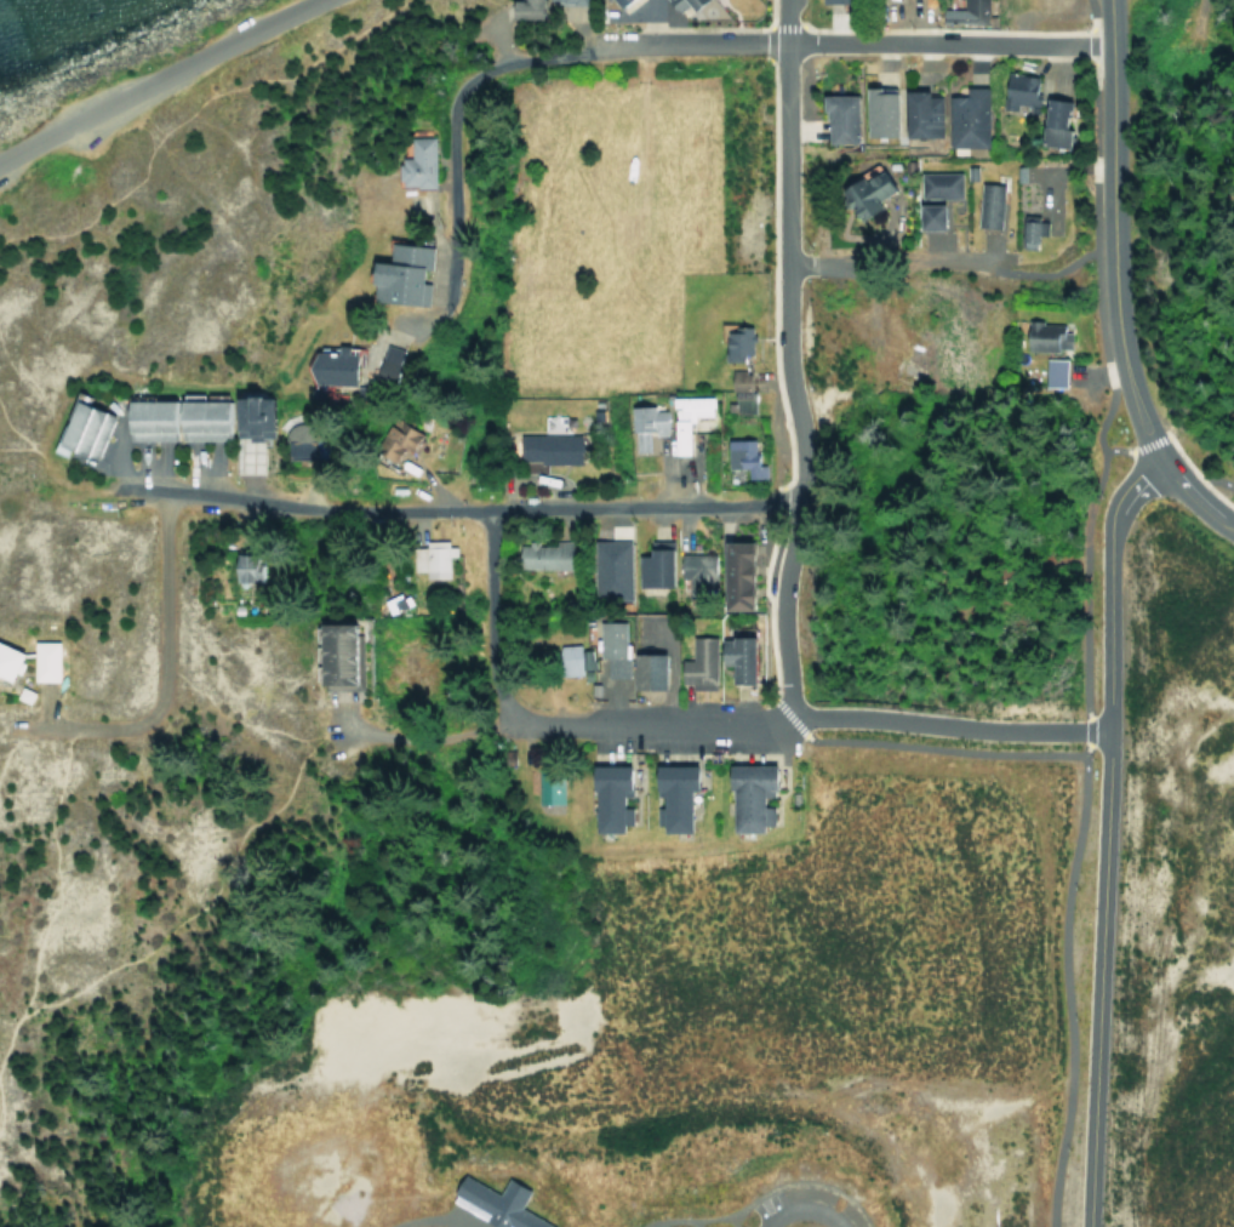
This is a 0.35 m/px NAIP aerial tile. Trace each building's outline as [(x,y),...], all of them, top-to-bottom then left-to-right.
[(499,18),(530,19),(531,0),(499,0),(499,18)] [(670,14),(681,6),(685,12),(702,0),(661,0),(670,14)] [(941,6),(941,23),(986,23),(986,0),(961,0),(961,6),(941,6)] [(1033,74),(999,72),(995,107),(1029,110),(1033,74)] [(976,148),(976,87),(955,87),(955,96),(938,96),(938,148),(976,148)] [(890,90),(858,90),(858,137),(890,137),(890,90)] [(899,92),(899,137),(931,137),(931,92),(899,92)] [(850,96),(818,96),(818,145),(850,145),(850,96)] [(1061,149),(1067,101),(1038,97),(1032,145),(1061,149)] [(406,188),(447,187),(446,136),(421,136),(421,156),(405,156),(406,188)] [(879,209),(874,200),(890,192),(876,170),(835,195),(853,224),(879,209)] [(913,198),(953,198),(954,174),(913,174),(913,198)] [(993,230),(998,186),(973,183),(969,227),(993,230)] [(934,205),(909,204),(908,229),(933,230),(934,205)] [(1039,214),(1016,213),(1014,248),(1028,249),(1029,235),(1038,235),(1039,214)] [(401,303),(441,304),(443,245),(402,244),(401,261),(389,261),(388,284),(401,284),(401,303)] [(1067,323),(1022,323),(1022,352),(1067,352),(1067,323)] [(752,325),(724,325),(724,360),(752,360),(752,325)] [(386,377),(405,382),(413,349),(394,344),(386,377)] [(320,384),(368,385),(369,354),(358,354),(358,346),(348,346),(348,354),(321,353),(320,384)] [(1059,360),(1040,360),(1040,387),(1059,387),(1059,360)] [(746,371),(724,371),(725,414),(748,414),(746,371)] [(691,454),(690,417),(709,416),(709,397),(670,398),(670,407),(630,408),(631,452),(648,452),(647,436),(669,435),(670,455),(691,454)] [(128,401),(129,442),(221,440),(221,432),(268,431),(268,423),(283,423),(282,398),(128,401)] [(111,408),(82,401),(70,448),(99,455),(111,408)] [(424,435),(403,419),(392,434),(413,450),(424,435)] [(520,435),(521,465),(585,462),(583,432),(520,435)] [(727,441),(727,479),(738,478),(738,473),(747,472),(746,440),(727,441)] [(626,541),(594,542),(594,599),(626,599),(626,541)] [(635,557),(635,587),(675,588),(675,542),(650,542),(650,557),(635,557)] [(422,578),(447,579),(447,557),(452,557),(453,544),(409,543),(409,571),(422,571),(422,578)] [(567,570),(568,544),(516,543),(515,569),(567,570)] [(236,582),(269,583),(270,553),(237,552),(236,582)] [(685,580),(684,597),(697,598),(698,578),(699,578),(700,556),(680,556),(679,580),(685,580)] [(323,690),(371,690),(371,624),(323,624),(323,690)] [(715,690),(716,638),(690,637),(689,660),(676,660),(675,684),(689,684),(689,689),(715,690)] [(759,638),(717,638),(717,665),(730,665),(730,682),(758,683),(759,638)] [(2,641),(0,645),(0,674),(18,682),(30,653),(2,641)] [(60,641),(34,642),(35,682),(61,681),(60,641)] [(557,676),(579,676),(578,645),(556,645),(557,676)] [(667,690),(668,655),(636,654),(635,689),(667,690)] [(590,767),(590,788),(599,788),(599,833),(632,832),(632,766),(590,767)] [(653,767),(654,792),(667,792),(668,833),(695,833),(694,791),(703,791),(703,766),(653,767)] [(782,767),(725,767),(724,813),(733,813),(733,832),(770,833),(770,790),(782,790),(782,767)] [(537,805),(562,804),(562,772),(537,772),(537,805)] [(519,1204),(526,1188),(505,1177),(498,1193),(462,1174),(452,1194),(514,1226),(551,1226),(554,1222),(519,1204)]
